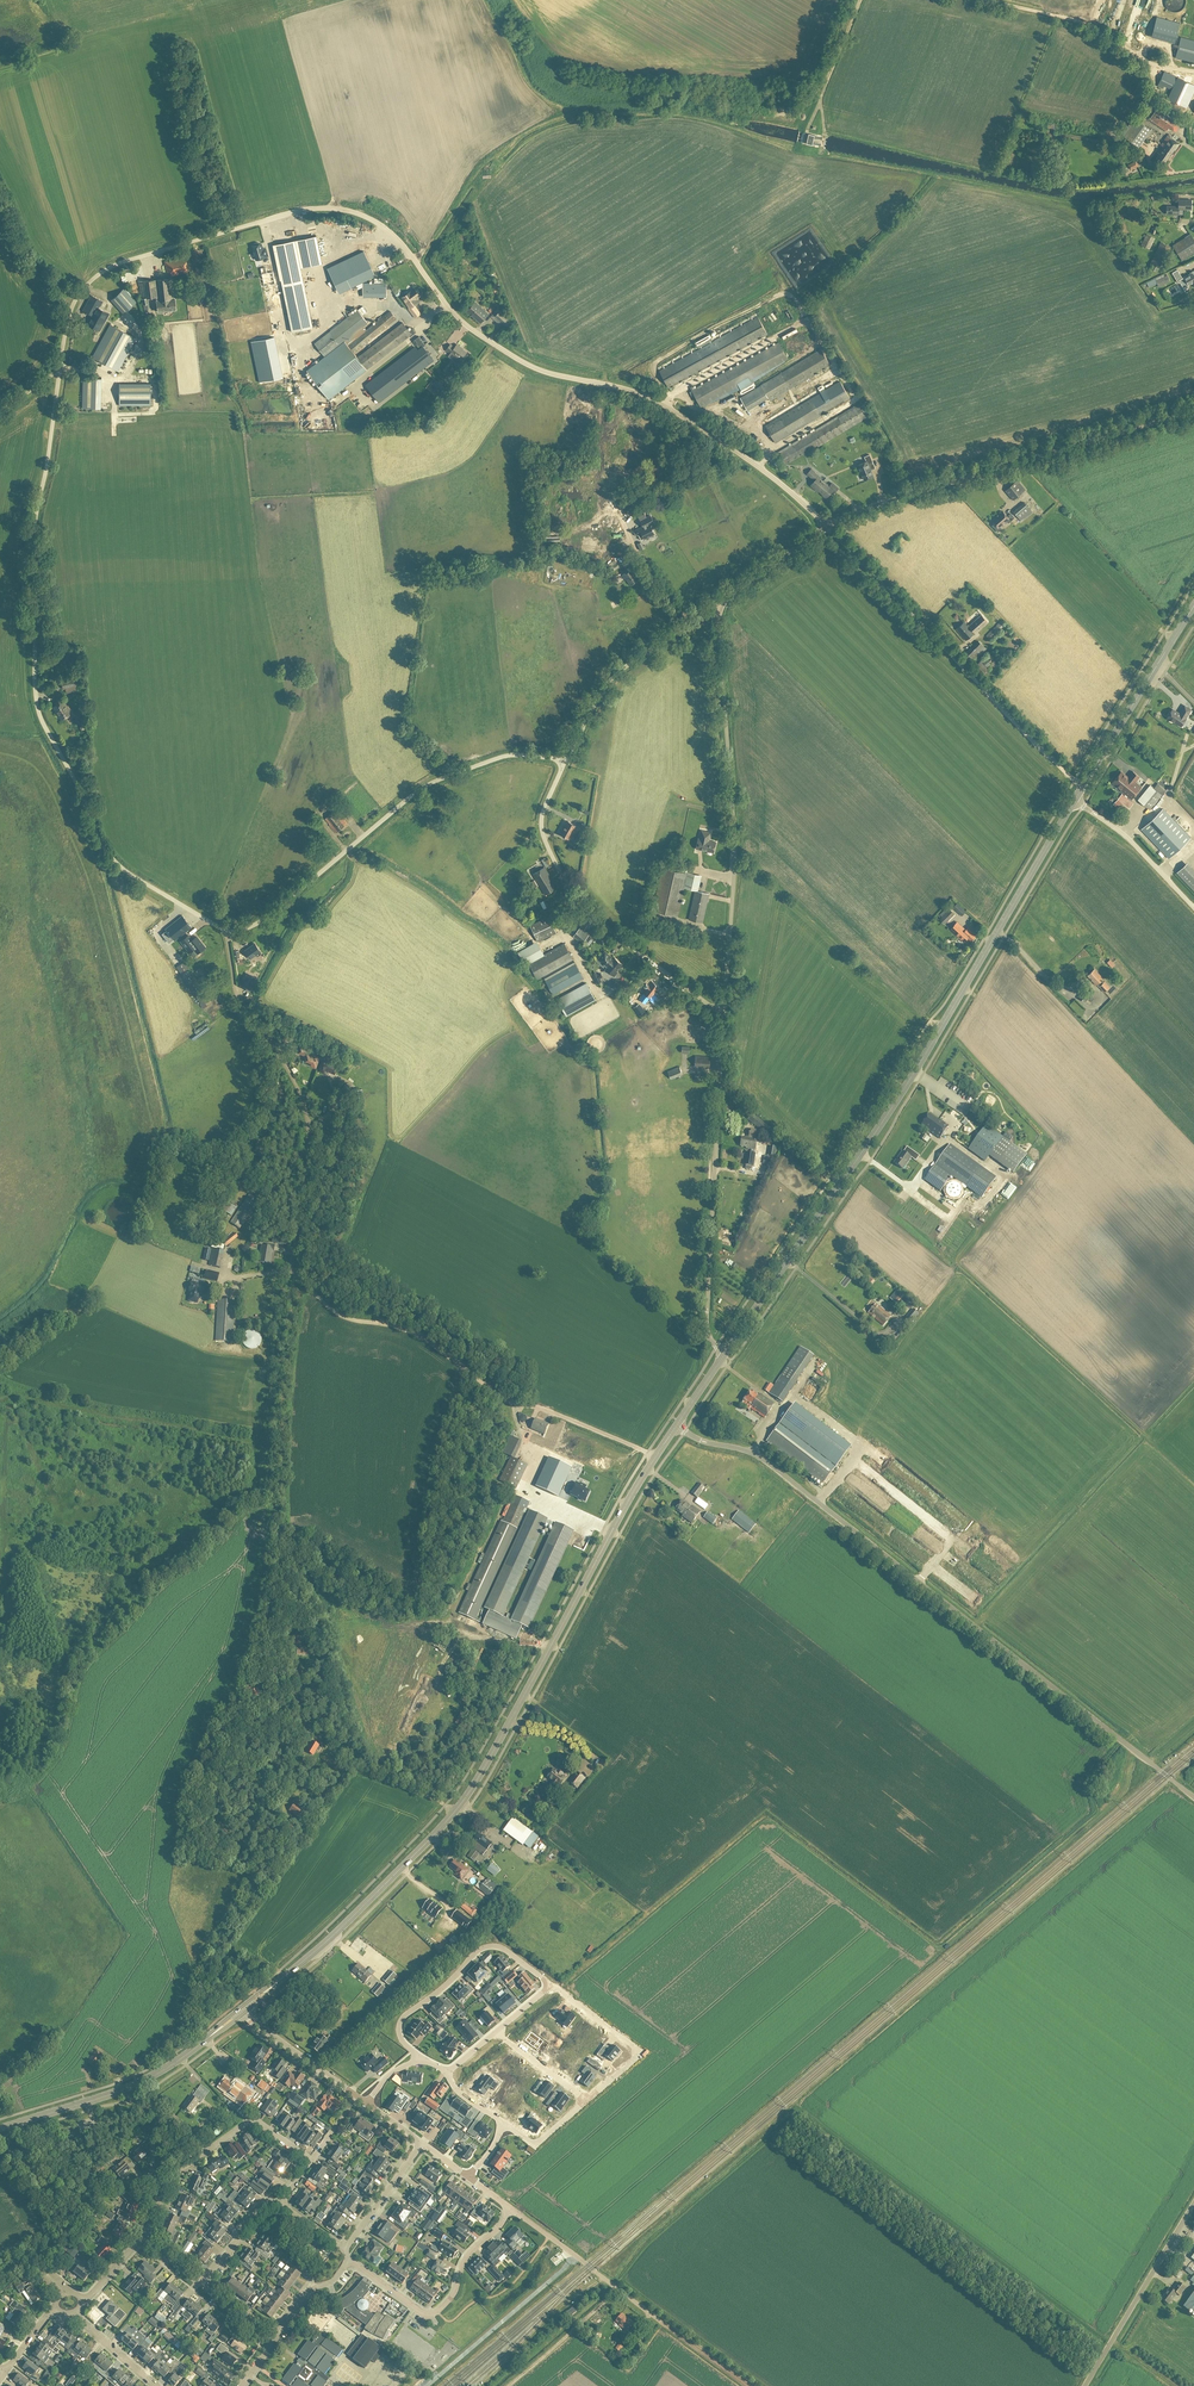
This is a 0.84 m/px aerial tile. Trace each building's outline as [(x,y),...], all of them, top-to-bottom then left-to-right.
[(1170,11),(1173,14),(1179,15),(1184,12),(1187,9),(1188,3),(1187,0),(1169,0),(1168,1),(1168,7),(1170,11)] [(1175,43),(1179,27),(1156,21),(1151,37),(1175,43)] [(1182,36),(1177,56),(1193,61),(1193,40),(1182,36)] [(1165,70),(1158,86),(1163,89),(1164,86),(1172,90),(1168,99),(1186,108),(1193,92),(1193,83),(1165,70)] [(1178,125),(1181,121),(1166,111),(1163,115),(1156,110),(1150,119),(1168,131),(1170,128),(1176,132),(1180,126),(1178,125)] [(1139,147),(1151,130),(1137,120),(1125,137),(1139,147)] [(807,144),(812,145),(815,136),(809,134),(807,144)] [(1165,164),(1174,151),(1179,144),(1172,139),(1173,137),(1170,135),(1169,134),(1161,145),(1163,146),(1159,152),(1159,153),(1160,154),(1157,158),(1165,164)] [(1179,215),(1183,215),(1183,209),(1192,210),(1192,200),(1179,200),(1179,207),(1179,215)] [(1179,207),(1167,206),(1167,214),(1179,215),(1179,207)] [(1155,238),(1147,234),(1141,245),(1149,249),(1155,238)] [(1193,253),(1193,240),(1191,234),(1173,245),(1182,261),(1193,253)] [(303,275),(302,268),(323,264),(318,236),(275,244),(282,279),(303,275)] [(1161,242),(1150,265),(1152,266),(1151,269),(1157,272),(1158,269),(1161,270),(1171,247),(1161,242)] [(268,256),(267,251),(266,248),(263,249),(261,244),(259,245),(259,243),(258,243),(254,244),(254,245),(254,246),(252,247),(256,260),(265,258),(265,257),(268,256)] [(352,288),(376,276),(364,251),(327,268),(341,296),(353,291),(352,288)] [(167,273),(192,268),(189,257),(165,262),(167,273)] [(1179,274),(1184,272),(1181,265),(1176,268),(1179,274)] [(276,288),(275,284),(273,272),(271,266),(266,267),(261,268),(264,286),(265,290),(276,288)] [(1184,277),(1189,285),(1193,283),(1193,285),(1193,272),(1193,271),(1190,273),(1191,273),(1185,277),(1184,277)] [(1159,287),(1168,283),(1165,276),(1156,281),(1159,287)] [(158,312),(176,310),(175,299),(173,300),(171,278),(138,282),(139,287),(140,287),(141,299),(142,299),(142,305),(149,304),(148,298),(156,297),(157,301),(156,301),(158,312)] [(375,311),(387,311),(387,283),(363,283),(363,316),(375,316),(375,311)] [(409,309),(415,318),(421,314),(414,305),(420,301),(418,298),(421,296),(419,293),(419,292),(419,291),(418,290),(417,289),(416,290),(415,288),(402,298),(410,308),(409,309)] [(137,303),(124,289),(111,300),(123,315),(137,303)] [(100,331),(109,314),(99,308),(103,301),(92,295),(83,311),(91,315),(87,324),(100,331)] [(481,324),(489,314),(475,302),(467,311),(481,324)] [(325,357),(340,345),(345,341),(368,323),(358,310),(314,343),(325,357)] [(348,345),(354,354),(397,319),(390,311),(348,345)] [(500,311),(494,318),(500,324),(502,322),(507,327),(513,320),(510,317),(509,319),(500,311)] [(725,358),(768,334),(758,317),(660,371),(669,388),(696,373),(697,376),(700,375),(698,372),(725,357),(725,358)] [(367,369),(410,336),(411,337),(416,332),(413,328),(409,331),(403,323),(358,358),(367,369)] [(508,332),(493,323),(489,328),(505,337),(508,332)] [(136,339),(110,324),(92,358),(118,372),(136,339)] [(272,336),(249,341),(258,382),(281,377),(272,336)] [(365,384),(369,389),(377,399),(380,403),(430,364),(434,360),(423,347),(426,345),(419,336),(414,341),(420,349),(415,353),(411,349),(365,384)] [(340,345),(307,371),(329,399),(367,370),(367,369),(358,358),(345,341),(340,345)] [(701,407),(788,359),(779,343),(695,389),(693,386),(690,388),(701,407)] [(463,360),(468,353),(461,348),(461,347),(458,344),(455,348),(451,344),(446,350),(451,354),(452,353),(463,360)] [(770,401),(830,365),(821,350),(740,398),(747,410),(768,398),(770,401)] [(101,379),(83,378),(82,408),(100,409),(101,379)] [(850,398),(840,381),(766,426),(776,443),(850,398)] [(151,385),(119,385),(119,406),(151,406),(151,385)] [(820,444),(821,445),(869,416),(861,403),(778,452),(785,465),(820,444)] [(858,465),(865,480),(873,477),(868,464),(873,462),(870,455),(865,457),(866,461),(858,465)] [(836,493),(839,489),(832,483),(830,486),(819,476),(815,472),(812,469),(807,474),(815,480),(811,485),(815,489),(816,488),(823,494),(822,495),(826,498),(833,490),(836,493)] [(627,477),(621,477),(619,500),(631,501),(632,495),(627,495),(627,477)] [(1006,491),(1014,500),(1026,490),(1018,480),(1006,491)] [(837,495),(829,497),(832,508),(840,506),(837,495)] [(1014,512),(1023,523),(1035,514),(1025,502),(1014,512)] [(1000,527),(1004,524),(1007,521),(1009,523),(1011,521),(1003,511),(1002,512),(1001,511),(1000,513),(1000,514),(993,521),(995,523),(992,526),(998,532),(1002,529),(1000,527)] [(645,538),(655,533),(650,525),(654,523),(650,516),(647,518),(646,516),(640,519),(641,521),(640,521),(643,527),(634,532),(636,536),(642,533),(645,538)] [(589,538),(583,551),(602,559),(608,546),(589,538)] [(631,585),(640,579),(635,573),(635,572),(632,568),(623,575),(626,579),(627,579),(631,585)] [(977,633),(988,623),(981,615),(969,626),(965,622),(956,629),(966,641),(976,632),(977,633)] [(971,665),(987,649),(978,641),(962,656),(971,665)] [(981,677),(989,669),(981,661),(973,669),(981,677)] [(64,690),(76,686),(74,678),(69,679),(70,681),(62,684),(64,690)] [(63,701),(53,707),(53,708),(61,720),(62,720),(72,714),(63,701)] [(1181,726),(1181,727),(1186,718),(1191,710),(1185,706),(1182,710),(1182,712),(1181,712),(1179,714),(1177,713),(1178,713),(1173,709),(1171,712),(1170,712),(1168,714),(1168,716),(1168,717),(1169,716),(1171,718),(1170,719),(1170,721),(1173,722),(1174,722),(1181,726)] [(1134,783),(1136,782),(1140,777),(1133,771),(1128,778),(1134,783)] [(1134,783),(1128,778),(1121,772),(1113,782),(1122,790),(1121,791),(1131,800),(1142,787),(1136,782),(1134,783)] [(1162,795),(1166,790),(1158,784),(1154,788),(1150,785),(1138,800),(1150,810),(1163,795),(1162,795)] [(1125,814),(1134,803),(1123,794),(1113,805),(1125,814)] [(1162,803),(1165,807),(1171,803),(1167,799),(1162,803)] [(1169,859),(1191,838),(1164,809),(1142,830),(1169,859)] [(336,833),(347,823),(335,810),(325,819),(330,825),(329,826),(336,833)] [(573,839),(578,831),(575,829),(576,826),(568,821),(561,834),(569,838),(570,837),(573,839)] [(699,838),(697,849),(714,853),(717,842),(710,841),(711,833),(702,831),(700,838),(699,838)] [(581,832),(575,842),(580,844),(585,834),(581,832)] [(322,848),(327,854),(332,849),(327,844),(322,848)] [(1186,864),(1177,872),(1193,890),(1193,873),(1186,864)] [(545,895),(551,891),(557,887),(545,867),(533,874),(545,895)] [(688,873),(688,874),(663,868),(653,911),(678,916),(684,888),(695,890),(689,920),(703,923),(709,893),(696,890),(699,875),(688,873)] [(551,913),(556,911),(549,898),(544,901),(551,913)] [(957,903),(953,908),(962,917),(967,911),(957,903)] [(944,925),(955,915),(949,909),(939,919),(944,925)] [(175,940),(191,927),(182,916),(166,929),(175,940)] [(538,941),(557,933),(549,917),(530,925),(538,941)] [(964,943),(967,940),(968,939),(971,942),(977,936),(968,928),(966,930),(964,927),(963,929),(957,923),(950,930),(964,943)] [(583,942),(589,935),(580,928),(574,935),(583,942)] [(197,954),(205,947),(197,937),(192,941),(190,939),(191,938),(188,934),(181,940),(184,943),(187,941),(189,943),(197,954)] [(587,943),(593,947),(597,939),(591,936),(587,943)] [(553,995),(584,978),(576,964),(573,960),(574,959),(565,943),(529,963),(538,979),(563,966),(565,970),(546,981),(553,995)] [(261,953),(260,952),(260,951),(255,944),(245,951),(250,959),(255,955),(256,956),(258,956),(260,955),(261,953)] [(622,965),(622,964),(615,958),(613,960),(610,957),(611,956),(605,952),(602,955),(603,956),(597,962),(604,968),(604,967),(614,976),(618,972),(616,971),(619,968),(620,969),(623,965),(622,965)] [(1105,992),(1110,988),(1105,982),(1104,983),(1102,980),(1104,979),(1095,969),(1088,976),(1097,985),(1098,984),(1100,986),(1100,987),(1105,992)] [(256,978),(252,976),(248,974),(245,978),(241,987),(249,991),(256,978)] [(646,1003),(650,997),(651,998),(653,995),(654,995),(659,989),(657,988),(659,985),(652,981),(643,992),(645,993),(640,999),(646,1003)] [(596,1000),(586,983),(557,999),(566,1016),(596,1000)] [(1085,1003),(1095,993),(1088,986),(1078,997),(1085,1003)] [(308,1052),(309,1050),(301,1047),(299,1052),(305,1054),(304,1056),(306,1056),(304,1063),(316,1068),(320,1057),(308,1052)] [(710,1068),(710,1057),(696,1056),(695,1067),(710,1068)] [(338,1065),(323,1059),(318,1070),(324,1073),(326,1069),(330,1071),(330,1072),(335,1073),(338,1065)] [(683,1075),(679,1067),(668,1071),(671,1079),(683,1075)] [(353,1090),(354,1106),(363,1105),(362,1089),(353,1090)] [(753,1114),(748,1120),(767,1134),(769,1132),(773,1136),(776,1132),(753,1114)] [(940,1139),(949,1126),(941,1120),(940,1121),(930,1114),(922,1124),(930,1129),(929,1130),(940,1139)] [(970,1150),(985,1161),(1003,1136),(988,1126),(970,1150)] [(750,1149),(752,1135),(757,1136),(758,1130),(751,1129),(750,1133),(751,1133),(750,1137),(747,1136),(747,1138),(742,1137),(741,1146),(747,1147),(746,1148),(749,1149),(748,1149),(750,1149)] [(757,1136),(752,1135),(750,1149),(752,1149),(752,1153),(747,1152),(745,1165),(753,1166),(755,1153),(755,1150),(756,1150),(758,1138),(759,1138),(761,1131),(758,1130),(757,1136)] [(996,1178),(950,1144),(925,1180),(940,1191),(952,1175),(982,1197),(996,1178)] [(903,1169),(905,1166),(911,1157),(910,1156),(914,1151),(914,1152),(915,1152),(907,1146),(903,1151),(900,1154),(901,1155),(895,1163),(903,1169)] [(240,1229),(258,1201),(250,1194),(230,1223),(240,1229)] [(228,1214),(233,1216),(237,1207),(232,1205),(228,1214)] [(922,1211),(918,1216),(925,1220),(928,1215),(922,1211)] [(221,1243),(224,1245),(225,1246),(228,1245),(238,1237),(235,1232),(221,1243)] [(225,1246),(224,1245),(212,1242),(211,1247),(213,1248),(209,1265),(221,1268),(225,1246)] [(267,1244),(267,1245),(267,1246),(262,1245),(261,1253),(262,1253),(260,1262),(269,1263),(270,1255),(271,1255),(272,1250),(274,1250),(275,1245),(267,1244)] [(209,1261),(211,1249),(206,1248),(203,1260),(209,1261)] [(204,1278),(217,1282),(219,1274),(206,1270),(204,1278)] [(191,1292),(200,1294),(203,1285),(192,1282),(190,1286),(189,1287),(189,1289),(189,1290),(189,1291),(191,1292)] [(191,1292),(189,1301),(190,1301),(190,1302),(193,1303),(194,1302),(197,1303),(200,1294),(191,1292)] [(235,1301),(218,1300),(216,1340),(232,1341),(235,1301)] [(884,1326),(891,1317),(876,1304),(868,1313),(884,1326)] [(913,1308),(906,1317),(912,1322),(919,1313),(913,1308)] [(787,1366),(769,1392),(783,1401),(801,1375),(814,1356),(801,1347),(787,1366)] [(765,1389),(769,1391),(774,1384),(771,1381),(765,1389)] [(809,1385),(813,1389),(810,1392),(814,1395),(821,1388),(813,1381),(809,1385)] [(760,1396),(751,1390),(744,1400),(752,1405),(750,1408),(755,1411),(758,1410),(759,1411),(760,1414),(765,1417),(775,1403),(761,1394),(760,1396)] [(795,1403),(767,1440),(823,1483),(851,1446),(795,1403)] [(549,1424),(535,1419),(531,1429),(545,1434),(549,1424)] [(513,1437),(505,1453),(513,1457),(519,1444),(521,1444),(522,1441),(513,1437)] [(528,1465),(511,1457),(500,1481),(516,1489),(528,1465)] [(536,1487),(558,1497),(572,1467),(550,1457),(536,1487)] [(590,1492),(585,1489),(586,1486),(581,1483),(580,1484),(576,1482),(571,1494),(586,1501),(590,1492)] [(698,1498),(705,1488),(699,1483),(691,1493),(698,1498)] [(504,1521),(502,1520),(460,1612),(475,1619),(524,1512),(529,1515),(486,1608),(490,1610),(484,1623),(517,1638),(522,1625),(528,1628),(573,1531),(557,1524),(546,1519),(526,1509),(530,1502),(516,1495),(512,1503),(504,1521)] [(675,1509),(683,1515),(684,1515),(683,1517),(692,1523),(700,1512),(693,1506),(692,1508),(682,1500),(675,1509)] [(749,1533),(756,1524),(739,1510),(732,1520),(749,1533)] [(713,1525),(717,1519),(708,1512),(704,1518),(713,1525)] [(973,1518),(967,1528),(970,1529),(976,1520),(973,1518)] [(258,1689),(250,1687),(248,1695),(255,1698),(257,1693),(263,1695),(264,1692),(258,1690),(258,1689)] [(312,1741),(307,1751),(313,1755),(319,1745),(312,1741)] [(562,1776),(563,1774),(558,1771),(557,1772),(554,1770),(548,1777),(553,1781),(552,1783),(556,1786),(558,1785),(559,1785),(565,1778),(562,1776)] [(577,1788),(584,1778),(577,1773),(570,1783),(577,1788)] [(304,1811),(294,1804),(290,1810),(295,1814),(297,1812),(301,1815),(304,1811)] [(533,1832),(513,1818),(503,1831),(523,1845),(533,1832)] [(492,1843),(478,1833),(473,1841),(471,1844),(474,1846),(473,1848),(483,1855),(492,1843)] [(480,1854),(474,1849),(468,1857),(474,1861),(480,1854)] [(462,1865),(455,1860),(450,1867),(456,1872),(455,1874),(461,1879),(468,1870),(469,1871),(469,1870),(462,1865)] [(493,1874),(498,1868),(492,1863),(487,1870),(493,1874)] [(489,1897),(495,1888),(486,1881),(479,1889),(489,1897)] [(443,1908),(430,1899),(423,1908),(435,1918),(443,1908)] [(472,1911),(461,1902),(459,1906),(472,1917),(477,1911),(474,1908),(472,1911)] [(466,1928),(471,1922),(457,1911),(452,1917),(466,1928)] [(498,1973),(503,1978),(510,1973),(507,1969),(510,1966),(507,1963),(505,1960),(502,1956),(495,1962),(501,1970),(498,1973)] [(365,1983),(371,1976),(359,1964),(353,1971),(365,1983)] [(484,1969),(479,1964),(478,1964),(477,1964),(474,1967),(475,1968),(473,1969),(483,1979),(491,1971),(486,1966),(484,1969)] [(483,1979),(473,1969),(472,1970),(471,1970),(468,1973),(469,1973),(468,1974),(474,1979),(471,1982),(476,1987),(483,1979)] [(397,1975),(391,1970),(383,1980),(391,1987),(396,1980),(394,1978),(397,1975)] [(513,1971),(503,1979),(508,1983),(517,1976),(513,1971)] [(534,1989),(532,1986),(534,1984),(533,1983),(525,1973),(521,1976),(520,1977),(522,1980),(519,1983),(528,1994),(534,1989)] [(386,1988),(380,1983),(372,1992),(378,1997),(386,1988)] [(456,1990),(453,1994),(460,2001),(463,1997),(465,1999),(474,1990),(468,1985),(466,1988),(462,1984),(459,1988),(458,1988),(456,1990)] [(501,1997),(511,2008),(512,2007),(512,2008),(513,2008),(516,2006),(516,2005),(515,2004),(517,2003),(511,1997),(514,1994),(509,1987),(504,1991),(506,1993),(501,1997)] [(398,1992),(396,1989),(388,1997),(391,2000),(398,1992)] [(376,2002),(363,1991),(360,1995),(372,2006),(376,2002)] [(509,2009),(511,2008),(501,1997),(498,2000),(496,1997),(491,2002),(497,2009),(500,2006),(505,2013),(506,2012),(507,2013),(510,2010),(509,2009)] [(451,2002),(448,2005),(442,1999),(438,2003),(439,2003),(437,2005),(447,2015),(455,2006),(451,2002)] [(545,2013),(558,2004),(555,2001),(551,2003),(549,1999),(540,2005),(545,2013)] [(431,2010),(437,2016),(434,2019),(440,2024),(445,2019),(443,2017),(446,2014),(447,2015),(437,2005),(435,2007),(434,2007),(431,2010)] [(485,2014),(481,2018),(488,2027),(495,2021),(490,2015),(493,2013),(488,2007),(483,2011),(485,2014)] [(569,2012),(567,2015),(565,2014),(565,2013),(561,2010),(556,2017),(562,2021),(561,2022),(568,2027),(576,2017),(569,2012)] [(423,2024),(417,2020),(408,2032),(416,2039),(421,2033),(424,2036),(427,2033),(431,2026),(425,2022),(423,2024)] [(468,2024),(460,2031),(470,2042),(478,2036),(468,2024)] [(591,2033),(586,2030),(581,2036),(588,2041),(587,2042),(594,2047),(602,2037),(595,2032),(593,2035),(592,2034),(592,2035),(590,2033),(591,2033)] [(531,2031),(525,2040),(537,2049),(544,2041),(531,2031)] [(319,2034),(310,2047),(318,2053),(327,2041),(329,2042),(326,2046),(330,2049),(336,2041),(327,2035),(325,2038),(319,2034)] [(446,2043),(441,2050),(447,2055),(446,2056),(450,2058),(451,2057),(452,2058),(457,2051),(454,2049),(459,2042),(452,2037),(447,2044),(446,2043)] [(256,2063),(262,2068),(266,2063),(262,2060),(268,2051),(265,2049),(265,2048),(263,2046),(261,2046),(259,2045),(255,2051),(250,2058),(255,2062),(251,2067),(252,2068),(256,2063)] [(550,2059),(558,2048),(553,2045),(545,2055),(550,2059)] [(605,2045),(597,2055),(604,2061),(606,2057),(612,2062),(617,2056),(618,2057),(622,2052),(620,2051),(621,2051),(613,2045),(610,2049),(605,2045)] [(550,2059),(554,2062),(562,2052),(558,2048),(550,2059)] [(102,2058),(102,2055),(97,2051),(95,2052),(88,2060),(88,2063),(93,2067),(96,2066),(102,2058)] [(562,2052),(554,2062),(559,2066),(567,2055),(562,2052)] [(366,2060),(360,2064),(367,2072),(372,2067),(376,2072),(388,2063),(384,2057),(378,2062),(372,2054),(370,2056),(369,2056),(365,2059),(366,2060)] [(567,2055),(559,2066),(563,2069),(571,2059),(567,2055)] [(273,2074),(276,2077),(279,2079),(286,2069),(283,2067),(285,2063),(278,2058),(271,2068),(275,2071),(273,2074)] [(590,2058),(587,2062),(598,2071),(601,2066),(590,2058)] [(576,2062),(571,2059),(563,2069),(568,2072),(576,2062)] [(576,2062),(568,2072),(573,2076),(581,2066),(576,2062)] [(258,2073),(262,2068),(256,2063),(252,2068),(251,2067),(258,2073)] [(518,2069),(514,2075),(523,2082),(532,2070),(529,2069),(530,2068),(526,2065),(525,2066),(521,2071),(518,2069)] [(585,2076),(581,2082),(588,2087),(591,2083),(592,2083),(592,2082),(593,2081),(595,2077),(589,2073),(591,2070),(586,2066),(582,2073),(585,2076)] [(532,2070),(523,2082),(533,2089),(537,2083),(534,2081),(538,2075),(538,2074),(535,2071),(534,2072),(532,2070)] [(403,2074),(401,2083),(408,2084),(408,2081),(416,2082),(416,2084),(420,2084),(420,2083),(422,2083),(423,2074),(408,2071),(408,2075),(403,2074)] [(304,2077),(297,2072),(294,2076),(288,2072),(281,2081),(289,2087),(290,2085),(293,2087),(295,2084),(298,2086),(304,2077)] [(243,2106),(253,2092),(236,2080),(233,2085),(225,2079),(220,2087),(227,2093),(226,2094),(243,2106)] [(261,2079),(258,2084),(266,2088),(269,2084),(261,2079)] [(492,2084),(485,2079),(477,2089),(480,2092),(481,2093),(481,2092),(484,2095),(487,2091),(488,2091),(488,2090),(489,2088),(489,2089),(490,2088),(489,2088),(490,2087),(494,2090),(499,2085),(494,2081),(492,2084)] [(310,2081),(301,2094),(307,2099),(310,2096),(315,2100),(321,2091),(314,2086),(315,2085),(310,2081)] [(546,2081),(545,2082),(542,2086),(539,2084),(534,2091),(537,2093),(537,2092),(546,2098),(554,2087),(546,2081)] [(432,2089),(428,2095),(434,2099),(437,2095),(441,2098),(448,2088),(441,2083),(435,2091),(432,2089)] [(494,2103),(494,2104),(497,2106),(497,2105),(499,2106),(508,2095),(504,2093),(505,2090),(501,2087),(496,2093),(499,2095),(494,2102),(494,2103)] [(560,2112),(562,2109),(570,2099),(561,2092),(559,2095),(556,2100),(552,2097),(546,2105),(550,2108),(552,2106),(557,2109),(560,2112)] [(200,2103),(203,2099),(195,2093),(192,2096),(191,2096),(183,2107),(190,2112),(198,2101),(200,2103)] [(288,2100),(298,2107),(302,2100),(292,2094),(288,2100)] [(400,2099),(394,2095),(391,2100),(391,2101),(386,2108),(393,2112),(397,2106),(402,2109),(410,2098),(404,2094),(400,2099)] [(508,2095),(499,2106),(501,2108),(501,2109),(504,2111),(505,2110),(505,2111),(511,2103),(514,2105),(518,2100),(513,2096),(511,2098),(508,2095)] [(328,2107),(330,2109),(334,2112),(336,2109),(337,2110),(338,2110),(340,2107),(340,2106),(339,2106),(341,2103),(335,2099),(335,2100),(330,2096),(328,2098),(324,2096),(317,2106),(324,2110),(327,2106),(328,2107)] [(433,2109),(436,2104),(429,2098),(425,2103),(433,2109)] [(456,2115),(465,2103),(464,2103),(457,2098),(453,2103),(452,2105),(446,2101),(440,2109),(443,2111),(443,2112),(448,2115),(450,2111),(456,2115)] [(271,2117),(276,2110),(274,2109),(277,2104),(269,2099),(266,2104),(265,2103),(259,2111),(263,2114),(264,2112),(271,2117)] [(231,2100),(228,2104),(234,2109),(237,2106),(231,2100)] [(467,2116),(470,2111),(472,2108),(471,2108),(464,2103),(465,2103),(456,2115),(462,2119),(459,2123),(463,2126),(467,2128),(473,2120),(470,2119),(467,2116)] [(520,2105),(512,2116),(519,2121),(527,2110),(520,2105)] [(429,2114),(418,2106),(414,2112),(418,2115),(414,2122),(420,2126),(429,2114)] [(310,2113),(315,2116),(319,2110),(315,2107),(310,2113)] [(283,2128),(289,2119),(292,2116),(283,2110),(279,2116),(282,2118),(278,2124),(283,2128)] [(419,2127),(426,2132),(431,2125),(435,2128),(440,2122),(429,2114),(420,2126),(419,2127)] [(532,2131),(533,2131),(537,2134),(543,2126),(533,2119),(535,2117),(531,2114),(526,2120),(530,2123),(527,2126),(530,2129),(530,2130),(531,2129),(532,2130),(532,2131)] [(295,2133),(297,2129),(301,2123),(302,2122),(297,2118),(296,2119),(292,2116),(289,2119),(283,2128),(289,2132),(291,2130),(295,2133)] [(354,2127),(361,2132),(368,2122),(361,2117),(358,2122),(355,2120),(349,2129),(352,2131),(354,2127)] [(303,2142),(312,2129),(302,2122),(301,2123),(295,2133),(299,2135),(297,2138),(303,2142)] [(368,2122),(361,2132),(365,2135),(363,2138),(368,2142),(373,2135),(369,2133),(374,2127),(368,2122)] [(472,2125),(467,2132),(472,2136),(473,2136),(476,2131),(480,2134),(486,2138),(487,2137),(488,2138),(490,2135),(489,2134),(492,2130),(481,2122),(480,2122),(476,2128),(472,2125)] [(322,2135),(315,2131),(312,2129),(303,2142),(308,2146),(310,2144),(314,2147),(322,2135)] [(448,2146),(450,2148),(456,2139),(460,2142),(465,2134),(459,2130),(455,2134),(449,2129),(440,2141),(448,2146)] [(242,2138),(245,2142),(241,2144),(243,2147),(247,2153),(253,2149),(252,2147),(256,2144),(256,2143),(259,2141),(256,2137),(253,2139),(248,2133),(242,2138)] [(396,2149),(400,2144),(395,2140),(394,2141),(390,2138),(386,2145),(382,2142),(380,2145),(379,2144),(376,2147),(384,2153),(386,2149),(388,2149),(392,2152),(395,2148),(396,2149)] [(148,2150),(152,2147),(146,2141),(143,2144),(143,2145),(131,2155),(138,2163),(150,2152),(148,2150)] [(232,2158),(236,2155),(239,2160),(246,2155),(239,2144),(235,2147),(233,2143),(225,2148),(232,2158)] [(462,2143),(457,2149),(461,2152),(463,2153),(461,2156),(462,2156),(461,2157),(464,2160),(465,2159),(467,2160),(469,2158),(470,2158),(472,2155),(471,2155),(475,2150),(468,2146),(467,2147),(462,2143)] [(330,2151),(340,2157),(342,2155),(345,2157),(347,2154),(348,2155),(351,2151),(345,2147),(343,2151),(334,2145),(330,2151)] [(379,2160),(376,2163),(385,2170),(390,2164),(381,2157),(383,2154),(377,2149),(373,2154),(377,2157),(377,2159),(379,2160)] [(495,2159),(492,2163),(496,2167),(492,2173),(502,2180),(508,2173),(502,2168),(507,2161),(508,2162),(509,2161),(508,2160),(511,2157),(506,2154),(507,2153),(502,2149),(496,2158),(496,2157),(494,2159),(495,2159)] [(286,2155),(280,2150),(275,2157),(279,2160),(277,2163),(286,2169),(290,2164),(283,2159),(286,2155)] [(336,2163),(340,2157),(330,2151),(326,2156),(335,2162),(333,2165),(339,2169),(341,2166),(336,2163)] [(222,2168),(229,2163),(224,2156),(219,2160),(216,2156),(211,2159),(212,2160),(206,2164),(212,2173),(220,2167),(222,2168)] [(113,2169),(121,2178),(131,2170),(128,2166),(132,2162),(127,2157),(113,2169)] [(112,2159),(106,2165),(108,2167),(114,2161),(112,2159)] [(282,2175),(286,2169),(277,2163),(273,2160),(267,2168),(273,2172),(275,2169),(282,2175)] [(385,2170),(376,2163),(373,2161),(366,2170),(377,2178),(380,2175),(381,2176),(385,2170)] [(327,2180),(329,2177),(333,2179),(337,2174),(328,2167),(326,2171),(317,2165),(314,2170),(323,2177),(327,2180)] [(257,2176),(270,2186),(274,2180),(271,2178),(274,2174),(263,2167),(257,2176)] [(436,2183),(442,2175),(431,2167),(426,2175),(436,2183)] [(323,2177),(314,2170),(309,2176),(318,2182),(315,2185),(321,2189),(328,2180),(327,2180),(323,2177)] [(361,2177),(364,2180),(362,2183),(372,2189),(375,2184),(370,2180),(372,2176),(365,2171),(361,2177)] [(207,2181),(206,2181),(208,2177),(201,2174),(199,2178),(194,2176),(188,2189),(197,2193),(199,2188),(203,2190),(207,2181)] [(239,2179),(235,2175),(230,2181),(234,2184),(239,2179)] [(262,2195),(265,2191),(266,2191),(270,2186),(257,2176),(253,2181),(250,2185),(262,2195)] [(427,2189),(430,2185),(422,2179),(420,2183),(427,2189)] [(372,2189),(362,2183),(359,2180),(359,2181),(358,2181),(357,2183),(357,2184),(353,2189),(360,2194),(362,2191),(368,2195),(372,2189)] [(446,2194),(450,2197),(458,2186),(451,2182),(444,2192),(441,2195),(444,2197),(446,2194)] [(239,2193),(251,2203),(255,2198),(249,2193),(252,2190),(246,2185),(243,2188),(239,2193)] [(452,2203),(454,2205),(464,2191),(458,2186),(450,2197),(454,2200),(452,2203)] [(296,2204),(302,2208),(309,2198),(305,2196),(308,2192),(302,2188),(295,2197),(295,2198),(299,2200),(296,2204)] [(347,2197),(345,2199),(358,2208),(361,2203),(355,2198),(358,2195),(350,2189),(348,2193),(349,2194),(347,2197)] [(417,2189),(416,2190),(415,2190),(413,2192),(414,2193),(413,2194),(427,2204),(433,2195),(426,2191),(424,2194),(417,2189)] [(464,2191),(454,2205),(456,2206),(458,2203),(463,2206),(470,2196),(464,2191)] [(133,2217),(138,2205),(130,2201),(131,2198),(126,2192),(122,2196),(125,2200),(127,2201),(122,2212),(119,2210),(117,2215),(128,2220),(130,2216),(133,2217)] [(251,2203),(239,2193),(232,2201),(239,2206),(241,2204),(246,2208),(251,2203)] [(192,2198),(182,2194),(179,2201),(189,2205),(192,2207),(194,2202),(196,2203),(197,2201),(202,2203),(204,2199),(197,2196),(196,2200),(192,2198)] [(413,2194),(412,2196),(411,2195),(409,2198),(410,2199),(409,2200),(416,2205),(414,2208),(420,2213),(427,2204),(413,2194)] [(312,2195),(309,2198),(302,2208),(308,2213),(311,2209),(315,2211),(321,2202),(312,2195)] [(477,2200),(470,2196),(463,2206),(467,2209),(465,2212),(467,2214),(469,2211),(477,2200)] [(225,2211),(233,2218),(234,2217),(235,2218),(238,2214),(237,2214),(237,2213),(231,2208),(234,2204),(229,2199),(226,2202),(227,2203),(222,2208),(225,2211)] [(352,2213),(354,2214),(358,2208),(345,2199),(341,2205),(339,2203),(336,2208),(339,2210),(349,2217),(352,2213)] [(189,2205),(179,2201),(176,2208),(186,2213),(189,2205)] [(398,2210),(397,2211),(409,2219),(411,2216),(414,2218),(418,2212),(411,2208),(409,2211),(401,2205),(401,2206),(400,2205),(397,2209),(398,2210)] [(479,2216),(488,2222),(494,2213),(483,2205),(478,2212),(474,2210),(471,2215),(477,2219),(479,2216)] [(334,2217),(332,2220),(342,2226),(346,2221),(339,2217),(341,2215),(338,2213),(339,2210),(336,2208),(331,2215),(334,2217)] [(434,2210),(428,2218),(433,2222),(439,2214),(434,2210)] [(444,2210),(443,2211),(440,2215),(436,2220),(440,2223),(444,2218),(448,2212),(444,2210)] [(229,2223),(233,2218),(225,2211),(221,2216),(216,2212),(214,2215),(220,2221),(223,2218),(229,2223)] [(322,2221),(326,2215),(320,2211),(316,2217),(322,2221)] [(393,2217),(400,2222),(398,2225),(405,2230),(409,2224),(406,2222),(409,2219),(397,2211),(396,2212),(395,2211),(393,2215),(394,2216),(393,2217)] [(166,2221),(176,2226),(178,2222),(184,2224),(187,2218),(181,2215),(179,2218),(169,2214),(166,2221)] [(122,2231),(122,2232),(126,2226),(123,2223),(125,2220),(119,2216),(117,2220),(119,2221),(111,2233),(118,2238),(121,2234),(120,2233),(122,2231)] [(210,2228),(213,2231),(221,2238),(226,2232),(224,2231),(226,2228),(215,2219),(212,2223),(212,2226),(210,2228)] [(338,2232),(342,2226),(332,2220),(327,2227),(330,2230),(332,2228),(338,2232)] [(380,2227),(394,2237),(397,2233),(390,2228),(392,2226),(384,2220),(380,2227)] [(432,2222),(428,2220),(422,2229),(425,2231),(432,2222)] [(176,2226),(166,2221),(162,2230),(172,2234),(169,2240),(175,2245),(180,2233),(174,2230),(176,2226)] [(466,2227),(459,2221),(455,2226),(459,2228),(454,2236),(464,2243),(469,2235),(464,2232),(464,2230),(466,2227)] [(385,2236),(391,2241),(394,2237),(380,2227),(375,2233),(383,2239),(385,2236)] [(515,2227),(507,2235),(506,2236),(510,2239),(506,2243),(514,2250),(517,2246),(515,2244),(517,2242),(519,2242),(520,2240),(521,2239),(520,2238),(523,2235),(520,2232),(521,2232),(521,2231),(518,2228),(517,2228),(517,2229),(515,2227)] [(217,2243),(221,2238),(213,2231),(210,2228),(205,2234),(204,2233),(201,2236),(208,2241),(211,2237),(217,2243)] [(442,2239),(445,2234),(437,2229),(434,2234),(442,2239)] [(97,2241),(99,2242),(102,2245),(95,2254),(102,2260),(111,2250),(105,2245),(109,2241),(102,2235),(97,2241)] [(272,2249),(276,2244),(278,2245),(280,2242),(274,2238),(272,2241),(265,2235),(261,2240),(272,2249)] [(262,2254),(268,2258),(270,2255),(268,2254),(272,2249),(261,2240),(257,2245),(264,2251),(262,2254)] [(512,2251),(505,2245),(502,2241),(500,2244),(496,2240),(493,2243),(494,2244),(491,2246),(501,2256),(504,2254),(506,2256),(512,2251)] [(201,2251),(209,2258),(214,2252),(211,2250),(213,2247),(206,2241),(199,2249),(201,2251)] [(382,2248),(374,2241),(369,2248),(368,2247),(362,2255),(373,2263),(378,2255),(377,2254),(382,2248)] [(457,2252),(458,2250),(453,2247),(449,2245),(444,2242),(439,2250),(453,2258),(454,2256),(455,2257),(458,2253),(457,2252)] [(75,2256),(80,2251),(72,2245),(67,2252),(70,2255),(71,2253),(75,2256)] [(190,2248),(185,2245),(180,2253),(185,2256),(190,2248)] [(488,2248),(485,2251),(488,2255),(486,2257),(495,2267),(501,2262),(498,2259),(501,2256),(491,2246),(489,2249),(488,2248)] [(244,2253),(255,2261),(259,2257),(256,2255),(256,2254),(248,2247),(244,2253)] [(427,2255),(435,2260),(438,2255),(430,2250),(427,2255)] [(204,2263),(209,2258),(201,2251),(197,2256),(194,2255),(192,2257),(198,2262),(200,2259),(204,2263)] [(251,2266),(255,2261),(244,2253),(240,2258),(247,2264),(245,2266),(251,2271),(253,2268),(251,2266)] [(523,2263),(530,2257),(527,2254),(522,2258),(521,2256),(519,2259),(523,2263)] [(571,2255),(567,2258),(573,2266),(577,2263),(571,2255)] [(84,2280),(91,2272),(81,2263),(82,2262),(76,2257),(72,2263),(77,2267),(73,2272),(74,2272),(75,2271),(81,2276),(80,2277),(84,2280)] [(476,2275),(487,2264),(481,2258),(481,2257),(480,2257),(480,2258),(476,2261),(473,2264),(469,2268),(470,2269),(470,2270),(474,2274),(474,2273),(475,2275),(476,2275)] [(447,2272),(450,2267),(438,2260),(432,2270),(440,2274),(441,2272),(445,2275),(446,2273),(447,2274),(447,2272)] [(150,2267),(150,2266),(145,2262),(139,2269),(146,2276),(145,2277),(151,2283),(156,2277),(153,2274),(156,2271),(153,2268),(152,2269),(150,2267)] [(290,2268),(288,2272),(297,2279),(301,2273),(292,2267),(293,2266),(288,2263),(286,2265),(290,2268)] [(392,2276),(398,2267),(393,2263),(387,2272),(392,2276)] [(504,2277),(502,2275),(496,2269),(493,2266),(489,2270),(491,2273),(492,2273),(497,2279),(500,2281),(504,2277)] [(397,2280),(404,2271),(398,2267),(392,2276),(397,2280)] [(286,2275),(283,2278),(292,2285),(297,2279),(288,2272),(284,2269),(282,2272),(286,2275)] [(404,2271),(397,2280),(403,2284),(409,2275),(404,2271)] [(287,2292),(287,2291),(292,2285),(283,2278),(279,2275),(277,2277),(281,2281),(278,2285),(281,2287),(287,2292)] [(418,2279),(410,2290),(417,2294),(427,2281),(424,2283),(420,2280),(422,2278),(420,2276),(418,2279)] [(136,2293),(138,2290),(145,2283),(140,2278),(137,2282),(131,2277),(123,2287),(130,2293),(133,2290),(136,2293)] [(232,2290),(238,2282),(233,2278),(227,2286),(232,2290)] [(36,2292),(37,2291),(33,2286),(26,2290),(24,2287),(26,2286),(22,2280),(14,2285),(21,2294),(25,2291),(34,2303),(41,2298),(38,2293),(37,2294),(36,2292)] [(365,2300),(363,2298),(370,2290),(368,2289),(370,2286),(362,2280),(352,2292),(339,2300),(344,2309),(347,2307),(348,2309),(346,2310),(367,2325),(365,2328),(371,2333),(383,2339),(388,2330),(394,2321),(387,2315),(385,2318),(381,2315),(380,2314),(379,2314),(378,2314),(377,2314),(376,2314),(375,2315),(374,2315),(367,2310),(368,2307),(369,2304),(367,2302),(365,2300)] [(429,2282),(427,2281),(417,2294),(423,2299),(431,2288),(427,2285),(429,2282)] [(232,2290),(237,2294),(243,2286),(238,2282),(232,2290)] [(1180,2296),(1186,2287),(1179,2282),(1173,2290),(1170,2288),(1161,2299),(1169,2304),(1177,2293),(1180,2296)] [(168,2293),(167,2294),(163,2299),(166,2302),(177,2289),(171,2284),(165,2291),(168,2293)] [(250,2287),(248,2289),(242,2298),(247,2302),(256,2291),(252,2288),(255,2285),(253,2284),(250,2287)] [(237,2294),(242,2298),(248,2289),(243,2286),(237,2294)] [(290,2294),(287,2291),(287,2292),(281,2287),(277,2292),(273,2289),(271,2291),(276,2294),(284,2301),(290,2294)] [(435,2291),(431,2288),(423,2299),(429,2304),(439,2290),(437,2288),(435,2291)] [(159,2298),(164,2291),(161,2289),(156,2296),(159,2298)] [(177,2289),(166,2302),(169,2305),(174,2299),(177,2301),(183,2294),(177,2289)] [(1188,2301),(1184,2306),(1189,2310),(1190,2309),(1193,2313),(1193,2293),(1188,2301)] [(267,2297),(271,2300),(280,2307),(284,2301),(276,2294),(273,2298),(269,2295),(267,2297)] [(254,2295),(250,2300),(254,2303),(258,2298),(254,2295)] [(185,2318),(196,2304),(190,2299),(184,2306),(187,2309),(182,2315),(185,2317),(185,2318)] [(22,2319),(25,2316),(21,2313),(25,2308),(14,2300),(10,2306),(15,2310),(12,2313),(14,2315),(10,2321),(13,2324),(13,2325),(16,2327),(16,2326),(17,2326),(21,2321),(22,2319)] [(262,2303),(266,2306),(275,2313),(280,2307),(271,2300),(268,2304),(264,2301),(262,2303)] [(106,2319),(109,2322),(115,2327),(126,2315),(110,2301),(102,2310),(109,2316),(106,2319)] [(174,2311),(180,2304),(177,2302),(171,2309),(174,2311)] [(180,2304),(174,2311),(177,2314),(183,2307),(180,2304)] [(185,2318),(185,2317),(183,2319),(186,2322),(193,2314),(196,2317),(202,2309),(196,2304),(185,2318)] [(271,2318),(275,2313),(266,2306),(264,2310),(260,2307),(258,2309),(263,2313),(263,2312),(271,2318)] [(139,2307),(135,2312),(139,2316),(141,2316),(144,2311),(139,2307)] [(568,2318),(577,2312),(573,2307),(565,2314),(568,2318)] [(628,2331),(634,2323),(622,2313),(616,2321),(620,2324),(619,2325),(628,2331)] [(208,2328),(215,2320),(208,2315),(203,2322),(206,2324),(205,2325),(208,2328)] [(193,2327),(199,2320),(196,2318),(190,2324),(193,2327)] [(199,2320),(193,2327),(196,2329),(202,2323),(199,2320)] [(208,2328),(205,2331),(212,2336),(209,2340),(212,2343),(217,2336),(214,2333),(215,2332),(221,2325),(215,2320),(208,2328)] [(59,2343),(67,2332),(61,2327),(58,2331),(55,2329),(50,2335),(56,2340),(55,2342),(58,2344),(59,2343)] [(122,2340),(127,2345),(133,2338),(131,2336),(137,2329),(134,2327),(132,2330),(130,2327),(124,2333),(127,2335),(122,2340)] [(648,2334),(644,2331),(642,2330),(638,2336),(639,2337),(644,2340),(648,2334)] [(69,2350),(74,2343),(77,2339),(74,2337),(73,2336),(73,2335),(71,2333),(70,2334),(67,2332),(59,2343),(65,2347),(69,2350)] [(343,2350),(319,2333),(314,2340),(315,2340),(312,2343),(309,2341),(298,2355),(302,2357),(296,2365),(295,2364),(283,2380),(290,2385),(291,2385),(324,2385),(330,2378),(325,2374),(335,2360),(337,2357),(343,2350)] [(133,2338),(127,2345),(133,2350),(138,2345),(140,2347),(145,2341),(147,2339),(142,2334),(140,2337),(137,2334),(134,2339),(133,2338)] [(375,2363),(384,2351),(380,2348),(380,2347),(369,2339),(368,2339),(363,2335),(348,2354),(354,2359),(353,2359),(365,2368),(371,2360),(375,2363)] [(241,2353),(246,2347),(236,2339),(237,2339),(234,2336),(231,2340),(234,2342),(231,2346),(241,2353)] [(86,2347),(80,2342),(77,2339),(74,2343),(69,2350),(72,2352),(72,2353),(76,2356),(75,2357),(77,2359),(78,2358),(86,2347)] [(138,2354),(143,2359),(149,2352),(147,2350),(150,2346),(145,2341),(140,2347),(142,2349),(138,2354)] [(60,2350),(54,2346),(49,2342),(46,2345),(42,2342),(37,2349),(49,2357),(53,2351),(57,2354),(60,2350)] [(231,2367),(236,2360),(226,2353),(224,2351),(226,2348),(221,2344),(216,2350),(222,2354),(225,2355),(221,2360),(231,2367)] [(88,2365),(93,2358),(89,2355),(92,2351),(86,2347),(78,2358),(80,2360),(83,2357),(86,2359),(84,2362),(88,2365)] [(149,2352),(143,2359),(149,2364),(154,2359),(156,2360),(162,2353),(159,2350),(157,2352),(153,2348),(149,2352)] [(49,2357),(37,2349),(33,2355),(37,2358),(34,2361),(44,2369),(47,2365),(44,2363),(49,2357)] [(192,2352),(189,2355),(194,2359),(193,2361),(196,2364),(200,2359),(192,2352)] [(162,2353),(156,2360),(158,2362),(153,2368),(159,2372),(165,2366),(164,2366),(168,2361),(164,2357),(165,2355),(162,2353)] [(213,2358),(206,2353),(201,2359),(205,2363),(207,2359),(211,2362),(213,2358)] [(98,2370),(107,2360),(101,2354),(96,2361),(93,2358),(88,2365),(85,2368),(88,2371),(91,2367),(92,2365),(98,2370)] [(222,2380),(227,2373),(223,2370),(225,2367),(213,2358),(210,2364),(215,2368),(212,2372),(222,2380)] [(164,2366),(165,2366),(159,2372),(164,2378),(169,2372),(171,2374),(176,2368),(181,2363),(176,2359),(173,2362),(170,2359),(168,2361),(164,2366)] [(107,2360),(98,2370),(97,2371),(106,2379),(108,2377),(113,2371),(110,2368),(113,2365),(107,2360)] [(36,2382),(40,2376),(36,2373),(39,2369),(28,2361),(23,2368),(33,2375),(31,2378),(36,2382)] [(176,2368),(171,2374),(173,2376),(169,2381),(174,2385),(175,2385),(181,2380),(178,2377),(186,2368),(181,2363),(176,2368)] [(202,2378),(203,2376),(205,2374),(199,2369),(196,2373),(202,2378)] [(108,2377),(112,2381),(112,2383),(116,2385),(117,2385),(125,2375),(120,2370),(116,2374),(113,2371),(108,2377)] [(29,2382),(18,2374),(14,2380),(21,2385),(26,2385),(29,2382)] [(117,2385),(118,2385),(133,2385),(135,2384),(131,2381),(131,2380),(125,2375),(117,2385)] [(73,2376),(68,2382),(71,2385),(76,2379),(73,2376)] [(207,2379),(206,2379),(203,2376),(202,2378),(201,2379),(204,2382),(201,2385),(216,2385),(207,2379)]
